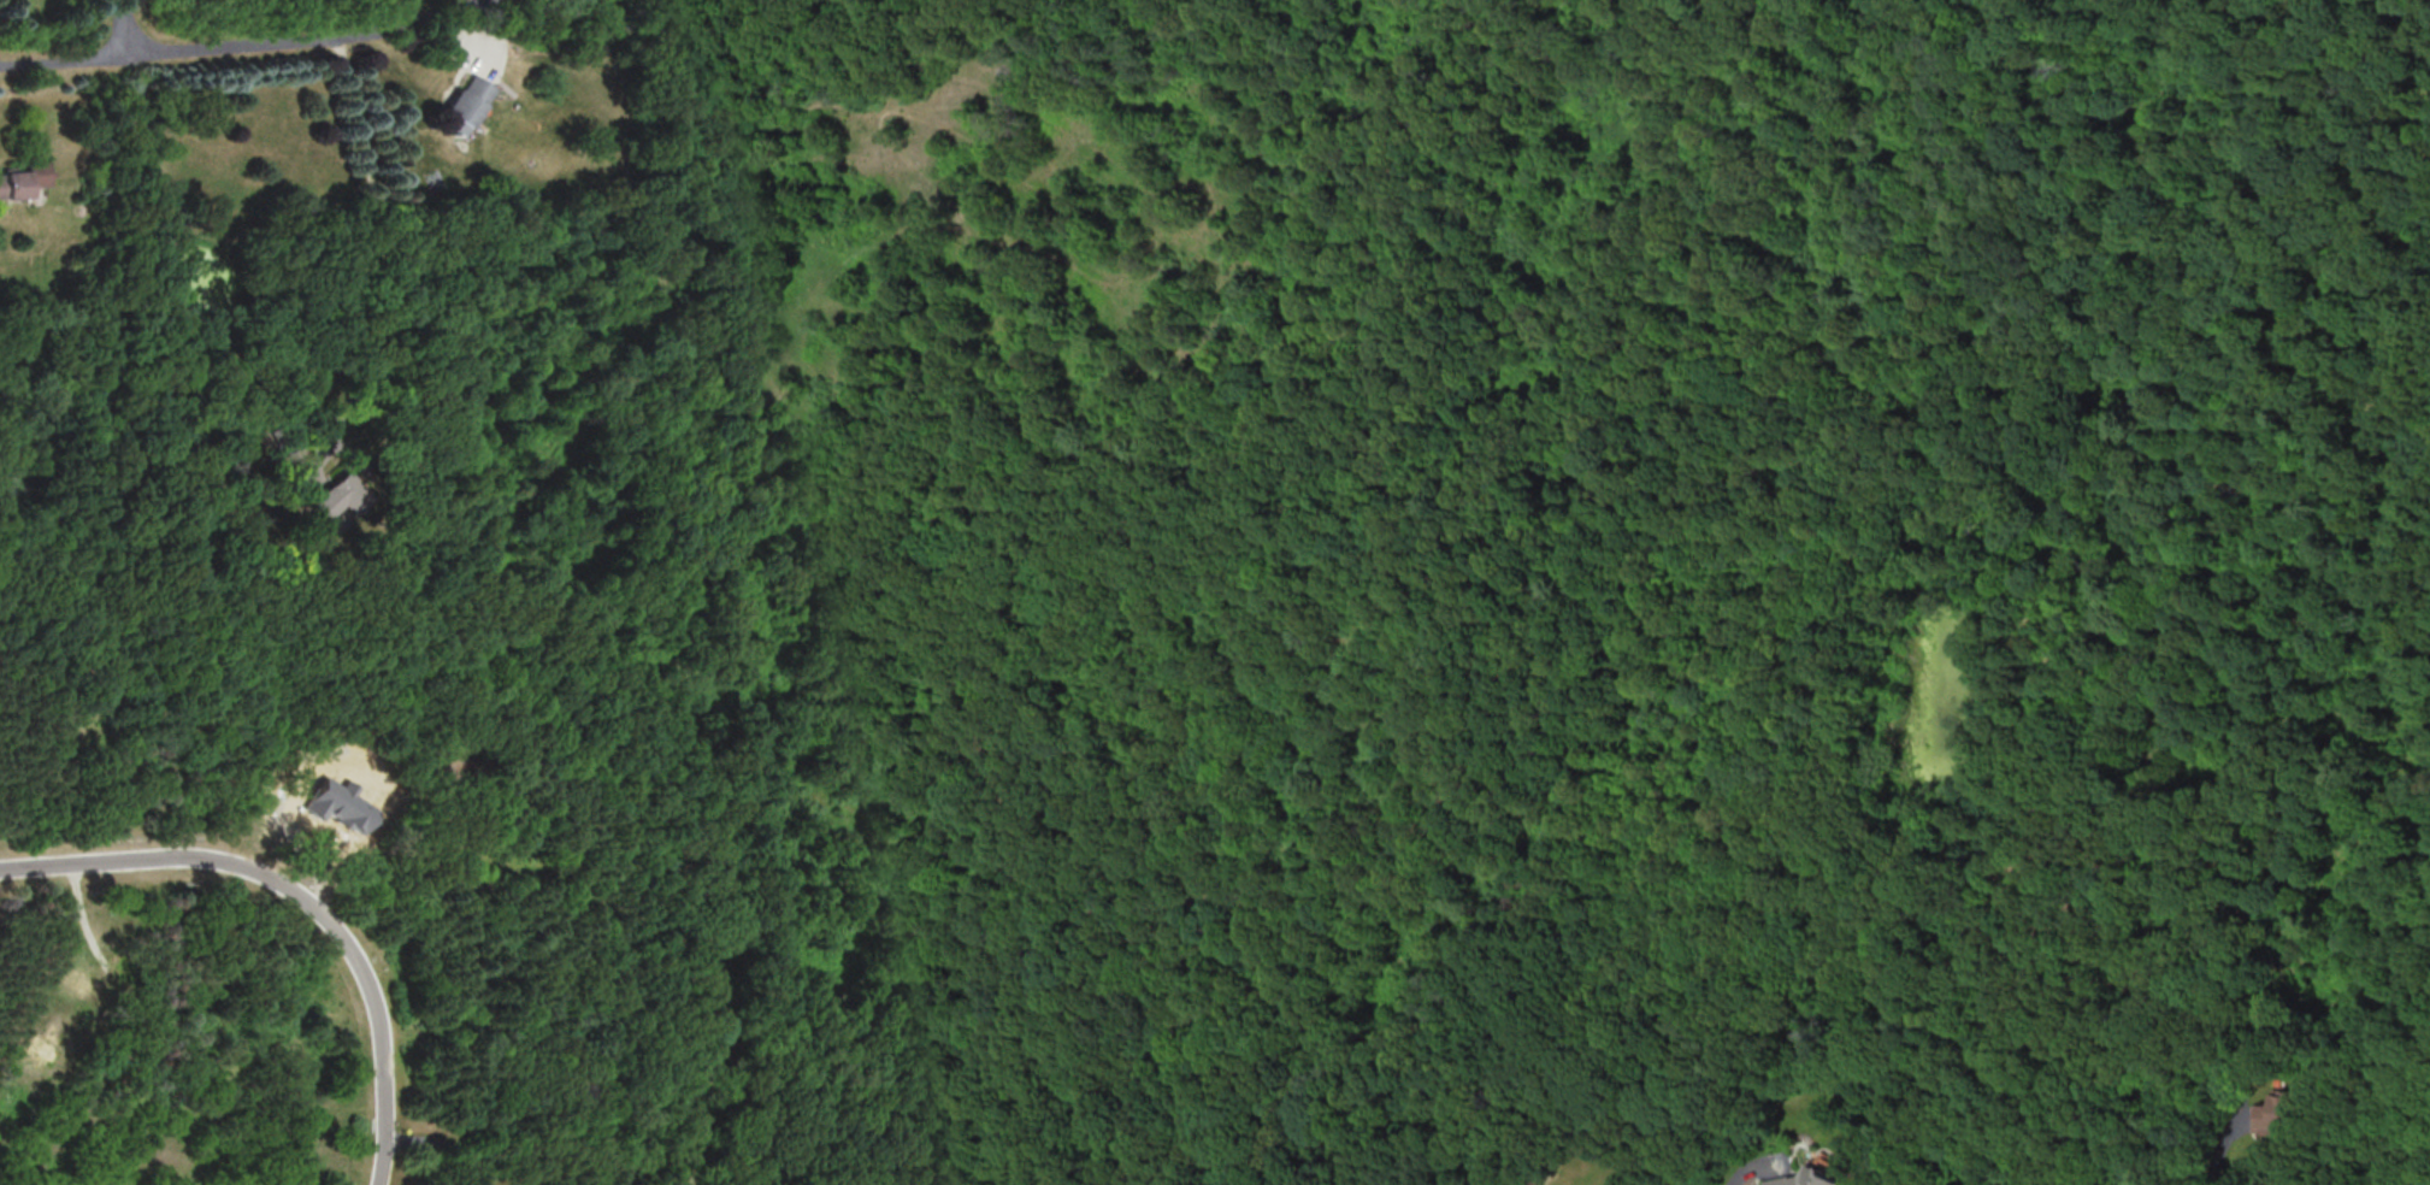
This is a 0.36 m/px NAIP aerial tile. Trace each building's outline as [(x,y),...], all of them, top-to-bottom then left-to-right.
[(493,87),(471,73),(461,90),(457,87),(436,122),(462,138),(493,87)] [(50,185),(48,161),(27,162),(27,170),(4,171),(5,199),(31,197),(31,186),(50,185)] [(307,503),(325,523),(343,506),(353,517),(374,499),(347,468),(307,503)] [(360,834),(375,807),(350,793),(351,791),(323,775),(303,809),(322,820),(325,814),(360,834)] [(1842,1182),(1820,1169),(1808,1163),(1802,1173),(1764,1180),(1765,1184),(1843,1184),(1842,1182)]
